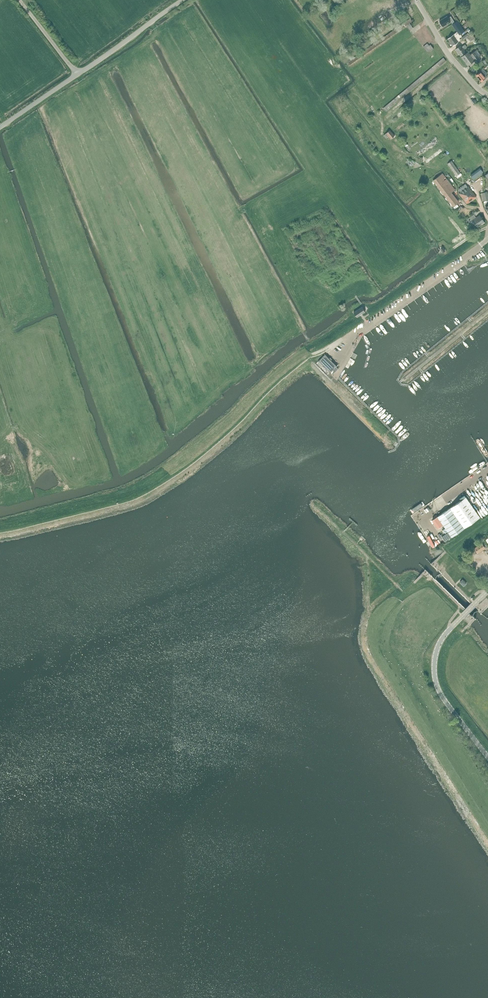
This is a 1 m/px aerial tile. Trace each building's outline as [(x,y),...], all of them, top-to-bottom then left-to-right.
[(451,16),(448,18),(447,16),(439,21),(442,27),(451,22),(451,21),(453,24),(452,25),(457,32),(459,35),(460,35),(464,31),(457,21),(454,23),(451,16)] [(461,37),(460,35),(459,35),(457,32),(448,39),(453,46),(461,40),(459,38),(461,37)] [(467,37),(467,38),(470,42),(475,38),(472,34),(472,33),(470,35),(467,37)] [(423,47),(428,53),(433,49),(430,44),(429,45),(427,43),(423,47)] [(466,52),(464,49),(467,47),(466,46),(465,44),(462,46),(461,45),(456,49),(460,56),(466,52)] [(468,66),(481,55),(477,50),(470,55),(468,52),(461,57),(468,66)] [(386,111),(446,61),(443,58),(383,108),(386,111)] [(487,77),(486,75),(487,73),(483,69),(482,70),(476,76),(481,81),(487,77)] [(376,122),(380,119),(373,109),(369,112),(376,122)] [(392,129),(394,131),(413,116),(411,114),(392,129)] [(386,138),(388,136),(391,139),(395,136),(390,130),(383,135),(386,138)] [(427,163),(445,149),(443,146),(425,160),(427,163)] [(460,173),(451,161),(447,163),(456,176),(460,173)] [(473,179),(483,172),(480,168),(471,175),(473,179)] [(453,206),(458,202),(451,193),(455,190),(442,173),(433,181),(453,206)] [(467,204),(476,197),(468,186),(459,192),(459,194),(467,204)] [(476,218),(474,215),(467,219),(469,222),(472,220),(477,227),(485,222),(480,215),(476,218)] [(352,313),(360,307),(359,305),(350,311),(352,313)] [(362,314),(365,312),(365,311),(362,307),(354,313),(357,318),(361,315),(362,314)] [(325,354),(319,361),(331,373),(333,374),(338,369),(336,367),(337,366),(325,354)] [(437,516),(432,520),(438,528),(443,525),(448,532),(452,537),(480,517),(466,496),(437,516)] [(448,532),(442,537),(445,541),(452,537),(448,532)] [(485,547),(482,543),(474,548),(477,553),(485,547)]
